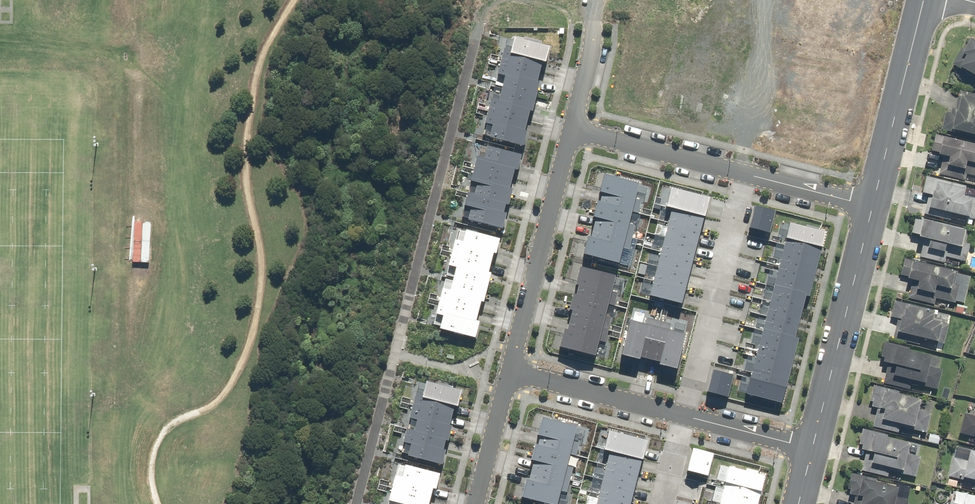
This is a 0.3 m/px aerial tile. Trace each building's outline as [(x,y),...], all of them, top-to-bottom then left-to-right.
[(506,46),(502,62),(540,71),(547,44),(517,36),(514,48),(506,46)] [(974,77),(974,39),(971,36),(964,48),(961,46),(952,63),(974,77)] [(508,71),(503,92),(536,100),(541,81),(538,80),(540,71),(502,62),(500,69),(508,71)] [(959,90),(954,108),(952,107),(951,112),(946,111),(942,129),(956,132),(957,129),(974,133),(974,94),(959,90)] [(487,118),(494,119),(526,127),(531,108),(534,109),(536,100),(503,92),(502,98),(493,96),(487,118)] [(526,127),(494,119),(490,135),(526,144),(529,128),(526,127)] [(974,175),(974,144),(935,134),(931,150),(938,152),(938,153),(949,156),(947,165),(942,163),(939,174),(965,180),(967,173),(974,175)] [(478,152),(474,166),(512,176),(514,167),(518,169),(522,152),(487,143),(484,154),(478,152)] [(477,181),(474,192),(505,200),(510,201),(514,185),(510,184),(512,176),(474,166),(471,180),(477,181)] [(605,191),(602,200),(633,207),(640,181),(605,172),(600,190),(605,191)] [(974,219),(974,198),(964,195),(966,186),(926,176),(922,192),(931,194),(930,198),(928,198),(924,213),(951,220),(953,213),(974,219)] [(670,202),(675,203),(706,211),(710,196),(673,187),(670,202)] [(471,206),(468,216),(499,224),(504,226),(508,210),(503,209),(505,200),(474,192),(468,190),(464,204),(471,206)] [(598,215),(596,226),(626,234),(633,207),(602,200),(598,199),(594,214),(598,215)] [(675,203),(671,218),(702,226),(706,211),(675,203)] [(755,204),(750,225),(770,230),(775,209),(755,204)] [(946,256),(966,261),(970,243),(966,242),(969,229),(916,216),(912,232),(919,234),(918,235),(924,237),(921,249),(919,257),(944,263),(946,256)] [(671,218),(668,233),(698,241),(702,226),(671,218)] [(790,223),(786,239),(822,248),(826,233),(790,223)] [(588,235),(584,251),(619,260),(626,234),(596,226),(593,237),(588,235)] [(456,238),(452,254),(490,263),(497,235),(467,228),(464,240),(456,238)] [(668,233),(664,248),(694,256),(698,241),(668,233)] [(786,239),(780,263),(816,272),(822,248),(786,239)] [(664,248),(660,263),(690,271),(694,256),(664,248)] [(458,263),(453,284),(486,292),(491,272),(488,271),(490,263),(452,254),(450,261),(458,263)] [(959,270),(905,258),(901,275),(908,276),(908,277),(918,280),(917,287),(911,286),(908,299),(935,304),(936,298),(956,302),(956,301),(965,303),(971,275),(958,273),(959,270)] [(660,263),(656,278),(687,286),(690,271),(660,263)] [(780,263),(774,287),(805,295),(809,296),(816,272),(780,263)] [(580,283),(578,292),(608,300),(615,274),(580,265),(576,282),(580,283)] [(656,278),(652,293),(683,301),(687,286),(656,278)] [(437,309),(444,311),(476,319),(481,300),(484,300),(486,292),(453,284),(452,289),(443,287),(437,309)] [(801,309),(805,295),(774,287),(770,301),(801,309)] [(574,307),(571,318),(602,326),(608,300),(578,292),(574,291),(570,306),(574,307)] [(919,344),(920,338),(944,343),(949,323),(933,320),(935,310),(895,300),(891,316),(900,318),(900,321),(897,320),(893,337),(919,344)] [(798,323),(801,309),(770,301),(766,315),(798,323)] [(476,319),(444,311),(440,327),(476,335),(479,320),(476,319)] [(794,337),(798,323),(766,315),(763,330),(794,337)] [(564,328),(560,344),(595,352),(602,326),(571,318),(569,329),(564,328)] [(644,324),(629,321),(621,353),(648,359),(658,321),(646,318),(644,324)] [(670,324),(658,321),(648,359),(676,366),(683,334),(668,330),(670,324)] [(763,330),(756,354),(791,363),(797,339),(794,337),(763,330)] [(912,382),(938,389),(942,369),(929,366),(932,354),(909,349),(910,346),(884,340),(880,356),(883,357),(882,362),(887,363),(883,382),(910,389),(912,382)] [(756,354),(750,378),(785,387),(791,363),(756,354)] [(714,367),(708,388),(727,394),(733,373),(714,367)] [(785,387),(750,378),(746,392),(781,401),(785,387)] [(418,388),(414,402),(452,412),(454,403),(458,404),(462,388),(427,379),(424,389),(418,388)] [(901,426),(927,433),(932,413),(918,410),(921,398),(898,393),(899,390),(873,384),(870,400),(873,401),(871,406),(877,407),(872,426),(899,433),(901,426)] [(417,417),(414,428),(445,436),(450,437),(454,421),(450,420),(452,412),(414,402),(411,415),(417,417)] [(960,433),(974,436),(974,434),(974,415),(964,413),(960,433)] [(570,450),(577,424),(543,416),(536,441),(570,450)] [(411,441),(408,452),(439,460),(444,462),(448,446),(443,445),(445,436),(414,428),(408,426),(405,440),(411,441)] [(890,470),(916,476),(921,456),(907,453),(910,442),(887,437),(888,434),(862,428),(859,444),(862,444),(861,449),(866,450),(861,470),(889,476),(890,470)] [(615,430),(612,445),(643,453),(647,438),(615,430)] [(564,476),(570,450),(536,441),(530,467),(564,476)] [(612,445),(608,460),(639,468),(643,453),(612,445)] [(694,447),(688,467),(708,472),(713,453),(694,447)] [(948,477),(963,481),(964,477),(974,480),(974,450),(970,448),(967,460),(953,457),(948,477)] [(608,460),(604,475),(636,483),(639,468),(608,460)] [(399,461),(393,485),(430,495),(432,487),(436,488),(440,472),(399,461)] [(730,465),(726,480),(762,489),(766,474),(730,465)] [(557,501),(564,476),(530,467),(523,492),(557,501)] [(909,501),(895,497),(898,486),(876,481),(877,478),(851,472),(846,488),(850,489),(849,494),(855,496),(853,503),(908,503),(909,501)] [(604,475),(600,490),(632,498),(636,483),(604,475)] [(720,503),(758,503),(762,489),(726,480),(720,503)] [(388,503),(430,503),(428,503),(430,495),(393,485),(388,503)] [(597,503),(630,503),(632,498),(600,490),(597,503)]
